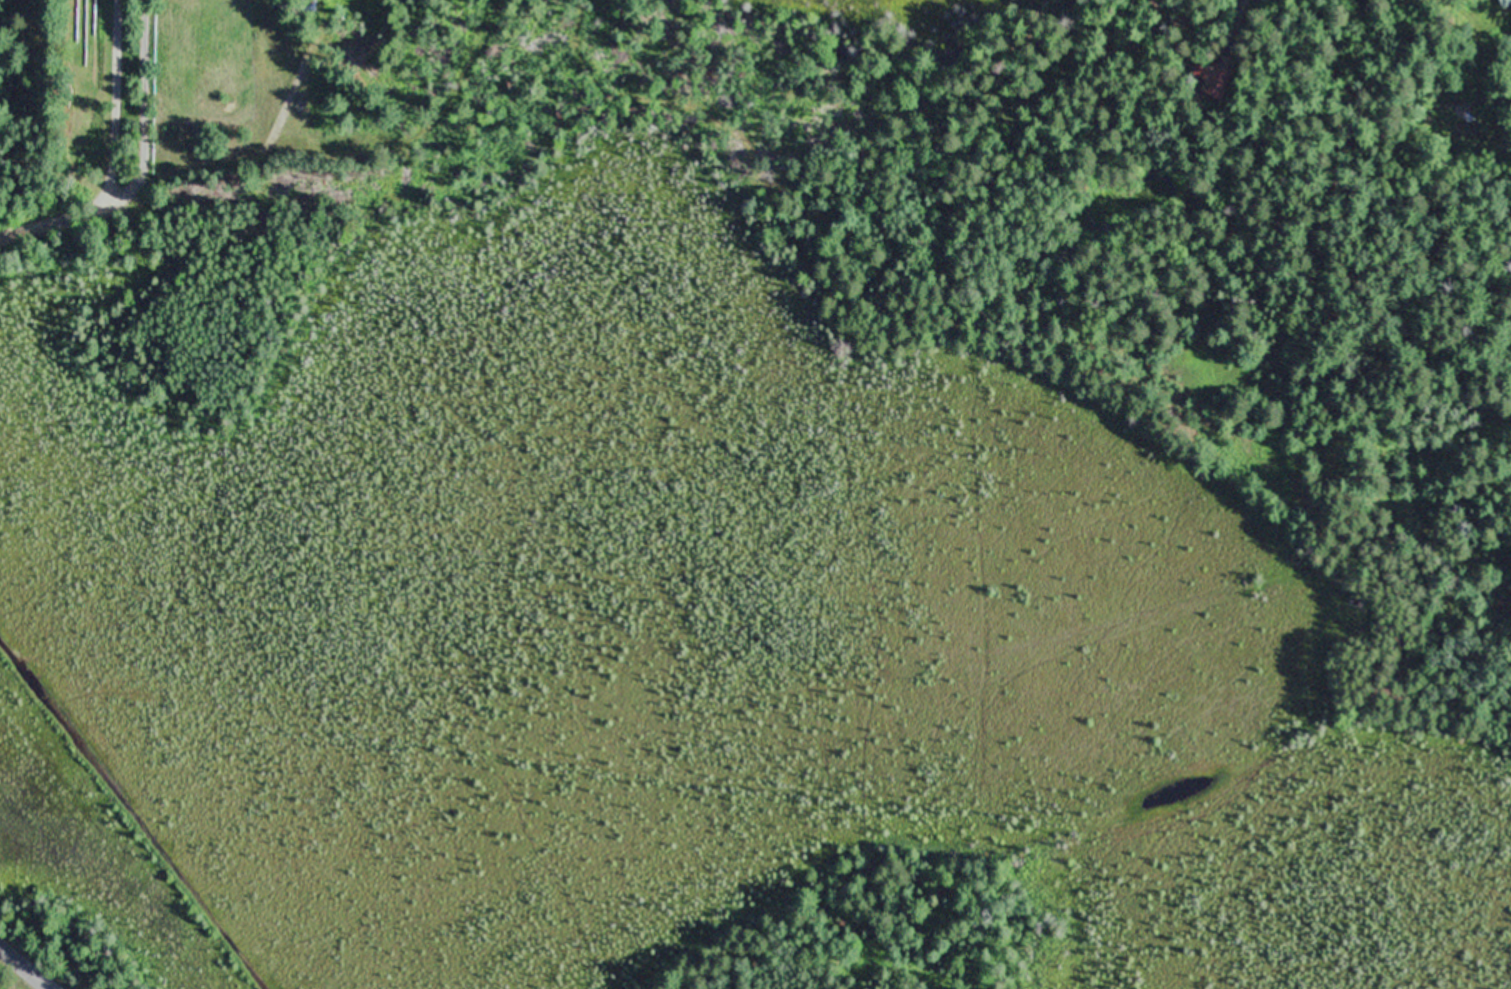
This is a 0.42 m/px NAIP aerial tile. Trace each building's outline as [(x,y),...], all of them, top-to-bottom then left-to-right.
[(1505,9),(1510,6),(1510,0),(1500,0),(1505,9)]
